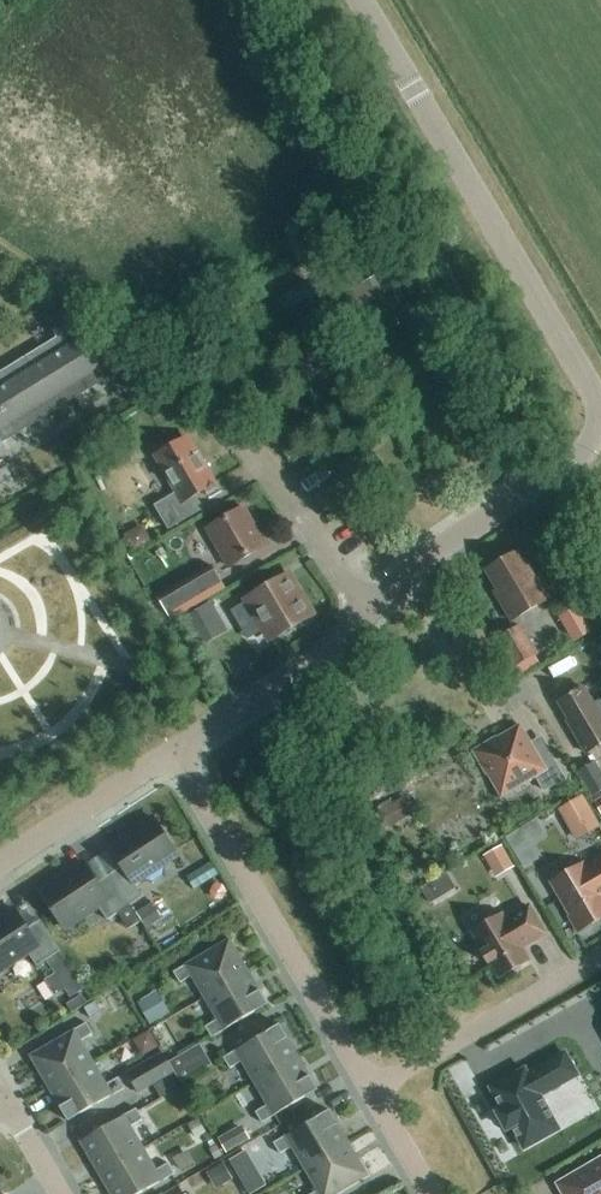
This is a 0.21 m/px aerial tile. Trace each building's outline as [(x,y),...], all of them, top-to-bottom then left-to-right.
[(378,337),(416,315),(389,269),(351,291),(378,337)] [(47,323),(57,338),(0,373),(0,450),(5,447),(3,444),(117,373),(105,365),(104,366),(93,349),(106,341),(72,308),(47,323)] [(197,457),(186,439),(156,457),(177,494),(155,506),(169,530),(202,510),(194,497),(216,484),(199,456),(197,457)] [(230,568),(266,546),(256,529),(257,525),(250,513),(246,512),(244,508),(207,530),(230,568)] [(536,581),(519,552),(486,571),(503,600),(500,602),(512,622),(550,599),(539,579),(536,581)] [(211,565),(157,597),(171,621),(225,589),(211,565)] [(248,600),(231,610),(248,639),(264,629),(271,641),(313,616),(288,575),(247,599),(248,600)] [(197,646),(226,629),(211,603),(182,620),(197,646)] [(573,643),(592,631),(578,607),(559,618),(573,643)] [(514,668),(537,654),(520,626),(498,640),(514,668)] [(584,688),(559,703),(568,720),(567,721),(586,754),(600,745),(600,713),(596,704),(594,705),(584,688)] [(528,745),(519,730),(497,743),(495,740),(475,752),(487,772),(489,771),(502,793),(534,775),(544,791),(565,779),(552,756),(554,755),(542,736),(528,745)] [(600,792),(600,770),(595,761),(577,772),(592,797),(600,792)] [(388,828),(413,814),(403,796),(378,811),(388,828)] [(600,827),(582,796),(558,811),(576,841),(600,827)] [(535,845),(548,837),(537,819),(505,838),(524,868),(542,857),(535,845)] [(108,877),(128,906),(142,897),(132,883),(176,854),(153,820),(110,849),(122,868),(108,877)] [(496,878),(514,867),(501,845),(483,856),(496,878)] [(584,867),(583,865),(552,883),(580,931),(600,918),(600,857),(584,867)] [(139,923),(128,906),(108,877),(98,883),(86,865),(41,894),(63,928),(97,906),(107,920),(118,913),(129,930),(139,923)] [(448,870),(423,884),(432,899),(457,885),(448,870)] [(172,915),(160,897),(136,913),(147,931),(172,915)] [(545,934),(529,907),(505,921),(502,915),(473,932),(484,951),(481,952),(489,965),(491,963),(500,978),(529,961),(521,948),(545,934)] [(28,929),(16,911),(0,921),(0,970),(27,952),(37,967),(46,961),(56,977),(46,983),(55,997),(65,991),(68,995),(82,986),(60,952),(40,921),(28,929)] [(204,998),(249,972),(230,940),(173,973),(180,984),(192,977),(204,998)] [(249,972),(204,998),(217,1020),(205,1027),(211,1038),(268,1005),(249,972)] [(171,1013),(157,990),(137,1002),(150,1025),(171,1013)] [(93,1002),(83,1007),(88,1017),(98,1012),(93,1002)] [(49,1089),(93,1063),(81,1042),(93,1034),(86,1023),(30,1056),(49,1089)] [(255,1084),(299,1058),(280,1025),(223,1058),(230,1069),(242,1062),(255,1084)] [(212,1066),(200,1044),(168,1063),(181,1084),(212,1066)] [(520,1070),(487,1089),(499,1110),(494,1114),(503,1130),(509,1127),(521,1148),(554,1129),(535,1096),(572,1074),(559,1052),(522,1074),(520,1070)] [(138,1092),(173,1072),(162,1053),(127,1074),(138,1092)] [(299,1058),(255,1084),(267,1105),(255,1112),(261,1123),(318,1090),(299,1058)] [(93,1063),(49,1089),(68,1122),(124,1089),(118,1078),(106,1085),(93,1063)] [(178,1089),(171,1076),(153,1085),(160,1098),(178,1089)] [(99,1174),(143,1149),(131,1127),(143,1120),(136,1109),(80,1142),(99,1174)] [(305,1169),(349,1143),(330,1111),(273,1144),(280,1155),(292,1148),(305,1169)] [(196,1138),(206,1132),(197,1119),(188,1125),(196,1138)] [(250,1140),(242,1125),(218,1139),(226,1153),(250,1140)] [(305,1169),(317,1191),(312,1193),(337,1193),(368,1176),(349,1143),(305,1169)] [(99,1174),(110,1193),(140,1193),(174,1174),(168,1163),(156,1170),(143,1149),(99,1174)] [(195,1164),(188,1150),(173,1158),(180,1172),(195,1164)] [(251,1168),(243,1153),(230,1161),(238,1175),(251,1168)] [(233,1180),(224,1163),(206,1173),(215,1189),(233,1180)] [(563,1186),(567,1193),(600,1193),(600,1163),(563,1186)]
